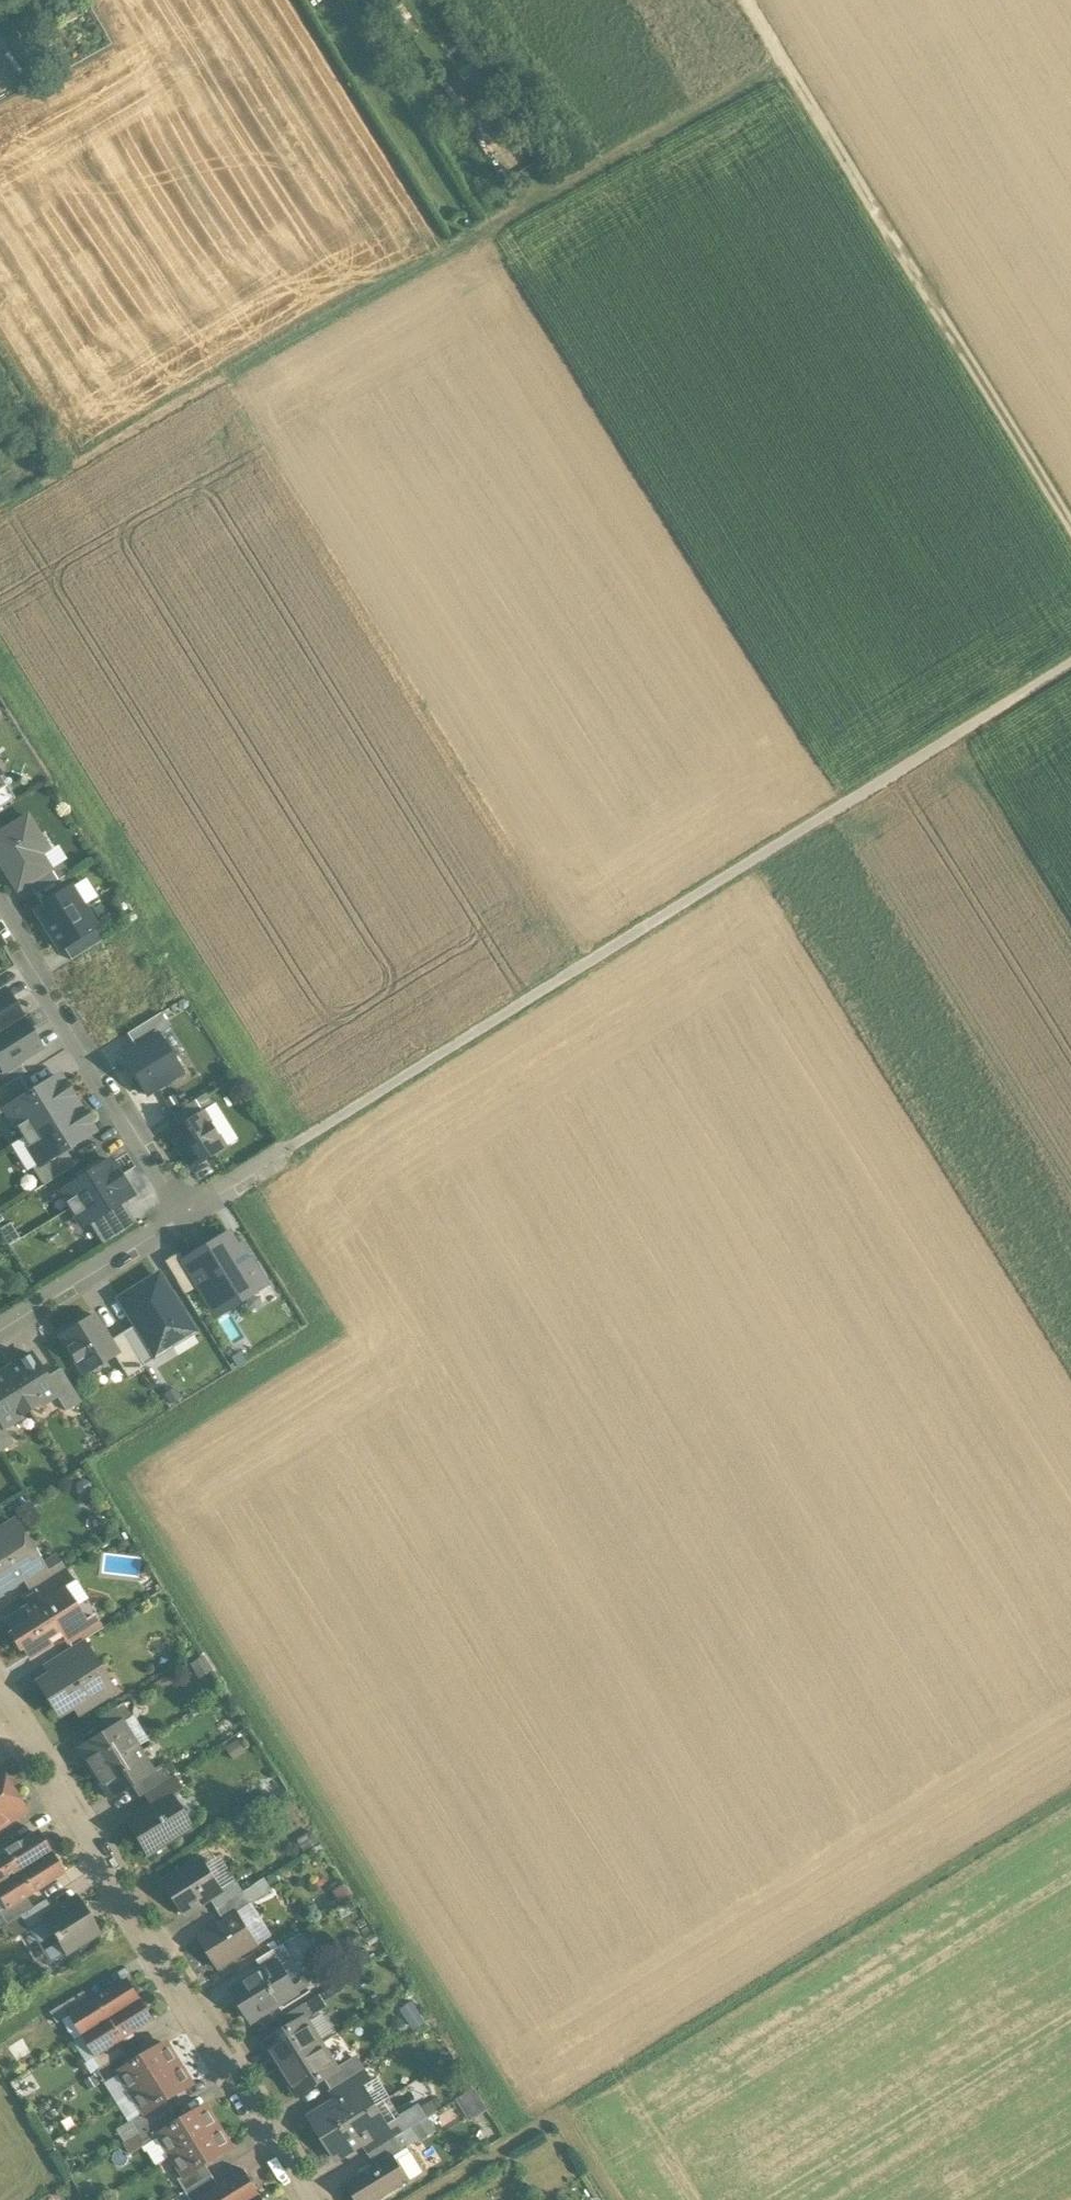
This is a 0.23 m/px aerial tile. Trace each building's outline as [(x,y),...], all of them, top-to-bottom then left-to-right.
[(0,55),(0,90),(16,80),(0,55)] [(14,800),(0,778),(0,809),(14,800)] [(0,835),(0,862),(2,863),(6,870),(6,873),(17,892),(28,885),(50,871),(33,845),(41,841),(26,818),(0,835)] [(50,871),(28,885),(35,896),(68,875),(61,864),(50,871)] [(95,928),(70,889),(35,911),(45,928),(46,928),(60,950),(63,948),(92,930),(95,928)] [(92,930),(63,948),(71,961),(100,943),(92,930)] [(21,1020),(4,992),(0,994),(0,1033),(21,1020)] [(126,1036),(135,1051),(158,1036),(159,1037),(169,1031),(160,1015),(126,1036)] [(21,1020),(0,1033),(0,1068),(3,1073),(18,1063),(40,1049),(21,1020)] [(135,1051),(121,1059),(144,1096),(181,1073),(159,1037),(158,1036),(135,1051)] [(3,1073),(0,1074),(0,1090),(19,1078),(25,1074),(18,1063),(3,1073)] [(7,1112),(6,1110),(29,1095),(19,1078),(0,1090),(0,1115),(7,1112)] [(7,1112),(23,1138),(75,1105),(58,1078),(29,1095),(6,1110),(7,1112)] [(172,1116),(179,1127),(202,1113),(212,1106),(205,1095),(172,1116)] [(39,1164),(40,1166),(64,1151),(92,1133),(75,1105),(23,1138),(39,1164)] [(202,1113),(179,1127),(168,1134),(191,1171),(225,1150),(202,1113)] [(75,1167),(64,1151),(40,1166),(39,1164),(32,1169),(43,1187),(75,1167)] [(82,1228),(89,1223),(123,1203),(131,1197),(110,1161),(60,1193),(82,1228)] [(123,1203),(89,1223),(103,1246),(136,1225),(123,1203)] [(236,1251),(228,1239),(185,1265),(185,1266),(190,1274),(176,1283),(184,1296),(199,1288),(214,1313),(258,1286),(247,1269),(253,1266),(242,1248),(236,1251)] [(185,1266),(185,1265),(180,1257),(165,1266),(176,1283),(190,1274),(185,1266)] [(152,1352),(153,1352),(167,1343),(169,1347),(191,1333),(157,1277),(138,1289),(139,1291),(121,1303),(135,1326),(152,1352)] [(94,1316),(59,1338),(83,1376),(113,1357),(117,1354),(109,1342),(94,1316)] [(135,1326),(122,1334),(143,1368),(157,1359),(153,1352),(152,1352),(135,1326)] [(122,1334),(109,1342),(117,1354),(113,1357),(127,1378),(143,1368),(122,1334)] [(31,1356),(4,1372),(29,1413),(55,1397),(57,1396),(46,1379),(31,1356)] [(60,1370),(46,1379),(57,1396),(55,1397),(66,1413),(80,1404),(60,1370)] [(2,1429),(4,1428),(29,1413),(4,1372),(0,1374),(0,1426),(2,1429)] [(0,1426),(0,1453),(13,1445),(4,1428),(2,1429),(0,1426)] [(0,1531),(0,1592),(25,1576),(26,1578),(44,1566),(43,1565),(42,1563),(32,1570),(18,1548),(29,1541),(16,1521),(0,1531)] [(42,1563),(29,1541),(18,1548),(32,1570),(42,1563)] [(63,1571),(55,1558),(43,1565),(44,1566),(26,1578),(33,1589),(62,1571),(63,1571)] [(33,1589),(32,1590),(39,1601),(60,1588),(69,1582),(62,1571),(33,1589)] [(39,1601),(7,1621),(14,1632),(11,1634),(20,1649),(23,1647),(29,1658),(62,1638),(83,1625),(60,1588),(39,1601)] [(83,1625),(62,1638),(69,1650),(82,1641),(100,1630),(93,1619),(83,1625)] [(69,1650),(55,1658),(63,1670),(87,1655),(90,1653),(82,1641),(69,1650)] [(63,1670),(41,1684),(50,1698),(53,1696),(63,1712),(75,1704),(81,1714),(99,1703),(93,1693),(106,1685),(87,1655),(63,1670)] [(122,1704),(100,1718),(107,1730),(120,1722),(120,1724),(131,1718),(122,1704)] [(107,1730),(79,1747),(90,1764),(92,1763),(97,1772),(135,1748),(120,1724),(120,1722),(107,1730)] [(135,1748),(97,1772),(103,1782),(101,1783),(112,1800),(133,1788),(152,1776),(151,1773),(135,1748)] [(161,1767),(151,1773),(152,1776),(133,1788),(139,1797),(142,1795),(169,1779),(161,1767)] [(182,1791),(172,1776),(169,1779),(142,1795),(150,1807),(168,1796),(170,1799),(182,1791)] [(9,1792),(0,1778),(0,1797),(9,1792)] [(0,1797),(0,1826),(22,1813),(9,1792),(0,1797)] [(150,1807),(126,1823),(147,1856),(160,1848),(163,1849),(174,1843),(174,1839),(170,1831),(184,1822),(170,1799),(168,1796),(150,1807)] [(170,1831),(174,1839),(189,1829),(184,1822),(170,1831)] [(0,1856),(0,1885),(48,1855),(35,1834),(0,1856)] [(0,1885),(0,1895),(7,1907),(9,1908),(26,1898),(61,1876),(48,1855),(0,1885)] [(205,1861),(166,1885),(185,1915),(211,1899),(224,1891),(223,1890),(205,1861)] [(237,1882),(223,1890),(224,1891),(211,1899),(217,1908),(243,1892),(237,1882)] [(243,1892),(217,1908),(225,1921),(238,1914),(251,1905),(243,1892)] [(26,1898),(9,1908),(7,1907),(1,1911),(9,1923),(20,1916),(32,1909),(26,1898)] [(52,1912),(44,1917),(45,1919),(55,1934),(53,1935),(57,1943),(59,1941),(66,1954),(98,1935),(75,1898),(52,1912)] [(32,1909),(20,1916),(28,1929),(45,1919),(44,1917),(52,1912),(45,1900),(32,1909)] [(225,1921),(199,1938),(219,1969),(258,1946),(238,1914),(225,1921)] [(285,1944),(258,1961),(266,1973),(281,1963),(282,1964),(293,1958),(285,1944)] [(266,1973),(234,1992),(251,2021),(310,1986),(303,1974),(292,1981),(282,1964),(281,1963),(266,1973)] [(90,2004),(75,2014),(76,2016),(88,2034),(140,2002),(127,1982),(90,2004)] [(83,1993),(63,2006),(71,2019),(76,2016),(75,2014),(90,2004),(83,1993)] [(318,1996),(286,2015),(294,2029),(307,2021),(308,2022),(327,2010),(318,1996)] [(140,2002),(88,2034),(99,2053),(101,2055),(116,2046),(153,2023),(140,2002)] [(294,2029),(267,2045),(282,2070),(322,2045),(308,2022),(307,2021),(294,2029)] [(130,2068),(122,2073),(134,2093),(179,2065),(167,2045),(130,2068)] [(322,2045),(282,2070),(298,2095),(325,2080),(338,2072),(337,2070),(322,2045)] [(116,2046),(101,2055),(99,2053),(94,2056),(102,2069),(123,2056),(116,2046)] [(102,2069),(99,2071),(107,2084),(122,2073),(130,2068),(123,2056),(102,2069)] [(355,2060),(337,2070),(338,2072),(325,2080),(331,2091),(332,2090),(362,2072),(355,2060)] [(179,2065),(134,2093),(147,2113),(147,2114),(166,2103),(192,2086),(179,2065)] [(362,2072),(332,2090),(339,2101),(360,2087),(361,2089),(374,2081),(366,2069),(362,2072)] [(467,2119),(486,2108),(473,2085),(454,2097),(467,2119)] [(339,2101),(311,2118),(324,2139),(373,2108),(361,2089),(360,2087),(339,2101)] [(166,2103),(147,2114),(147,2113),(133,2121),(140,2133),(172,2113),(166,2103)] [(179,2124),(161,2136),(161,2137),(174,2156),(218,2129),(205,2108),(179,2124)] [(373,2108),(324,2139),(337,2160),(364,2143),(387,2129),(386,2128),(373,2108)] [(172,2113),(140,2133),(148,2145),(161,2137),(161,2136),(179,2124),(172,2113)] [(398,2121),(386,2128),(387,2129),(364,2143),(371,2154),(396,2138),(405,2133),(398,2121)] [(218,2129),(174,2156),(186,2176),(186,2177),(204,2165),(230,2149),(218,2129)] [(371,2154),(369,2155),(376,2166),(390,2158),(390,2159),(404,2151),(396,2138),(371,2154)] [(350,2182),(361,2199),(378,2199),(405,2183),(390,2159),(390,2158),(376,2166),(350,2182)] [(204,2165),(186,2177),(186,2176),(178,2181),(186,2193),(211,2177),(204,2165)] [(201,2198),(202,2199),(254,2199),(261,2196),(245,2170),(218,2187),(201,2198)] [(211,2177),(186,2193),(190,2199),(202,2199),(201,2198),(218,2187),(211,2177)]
